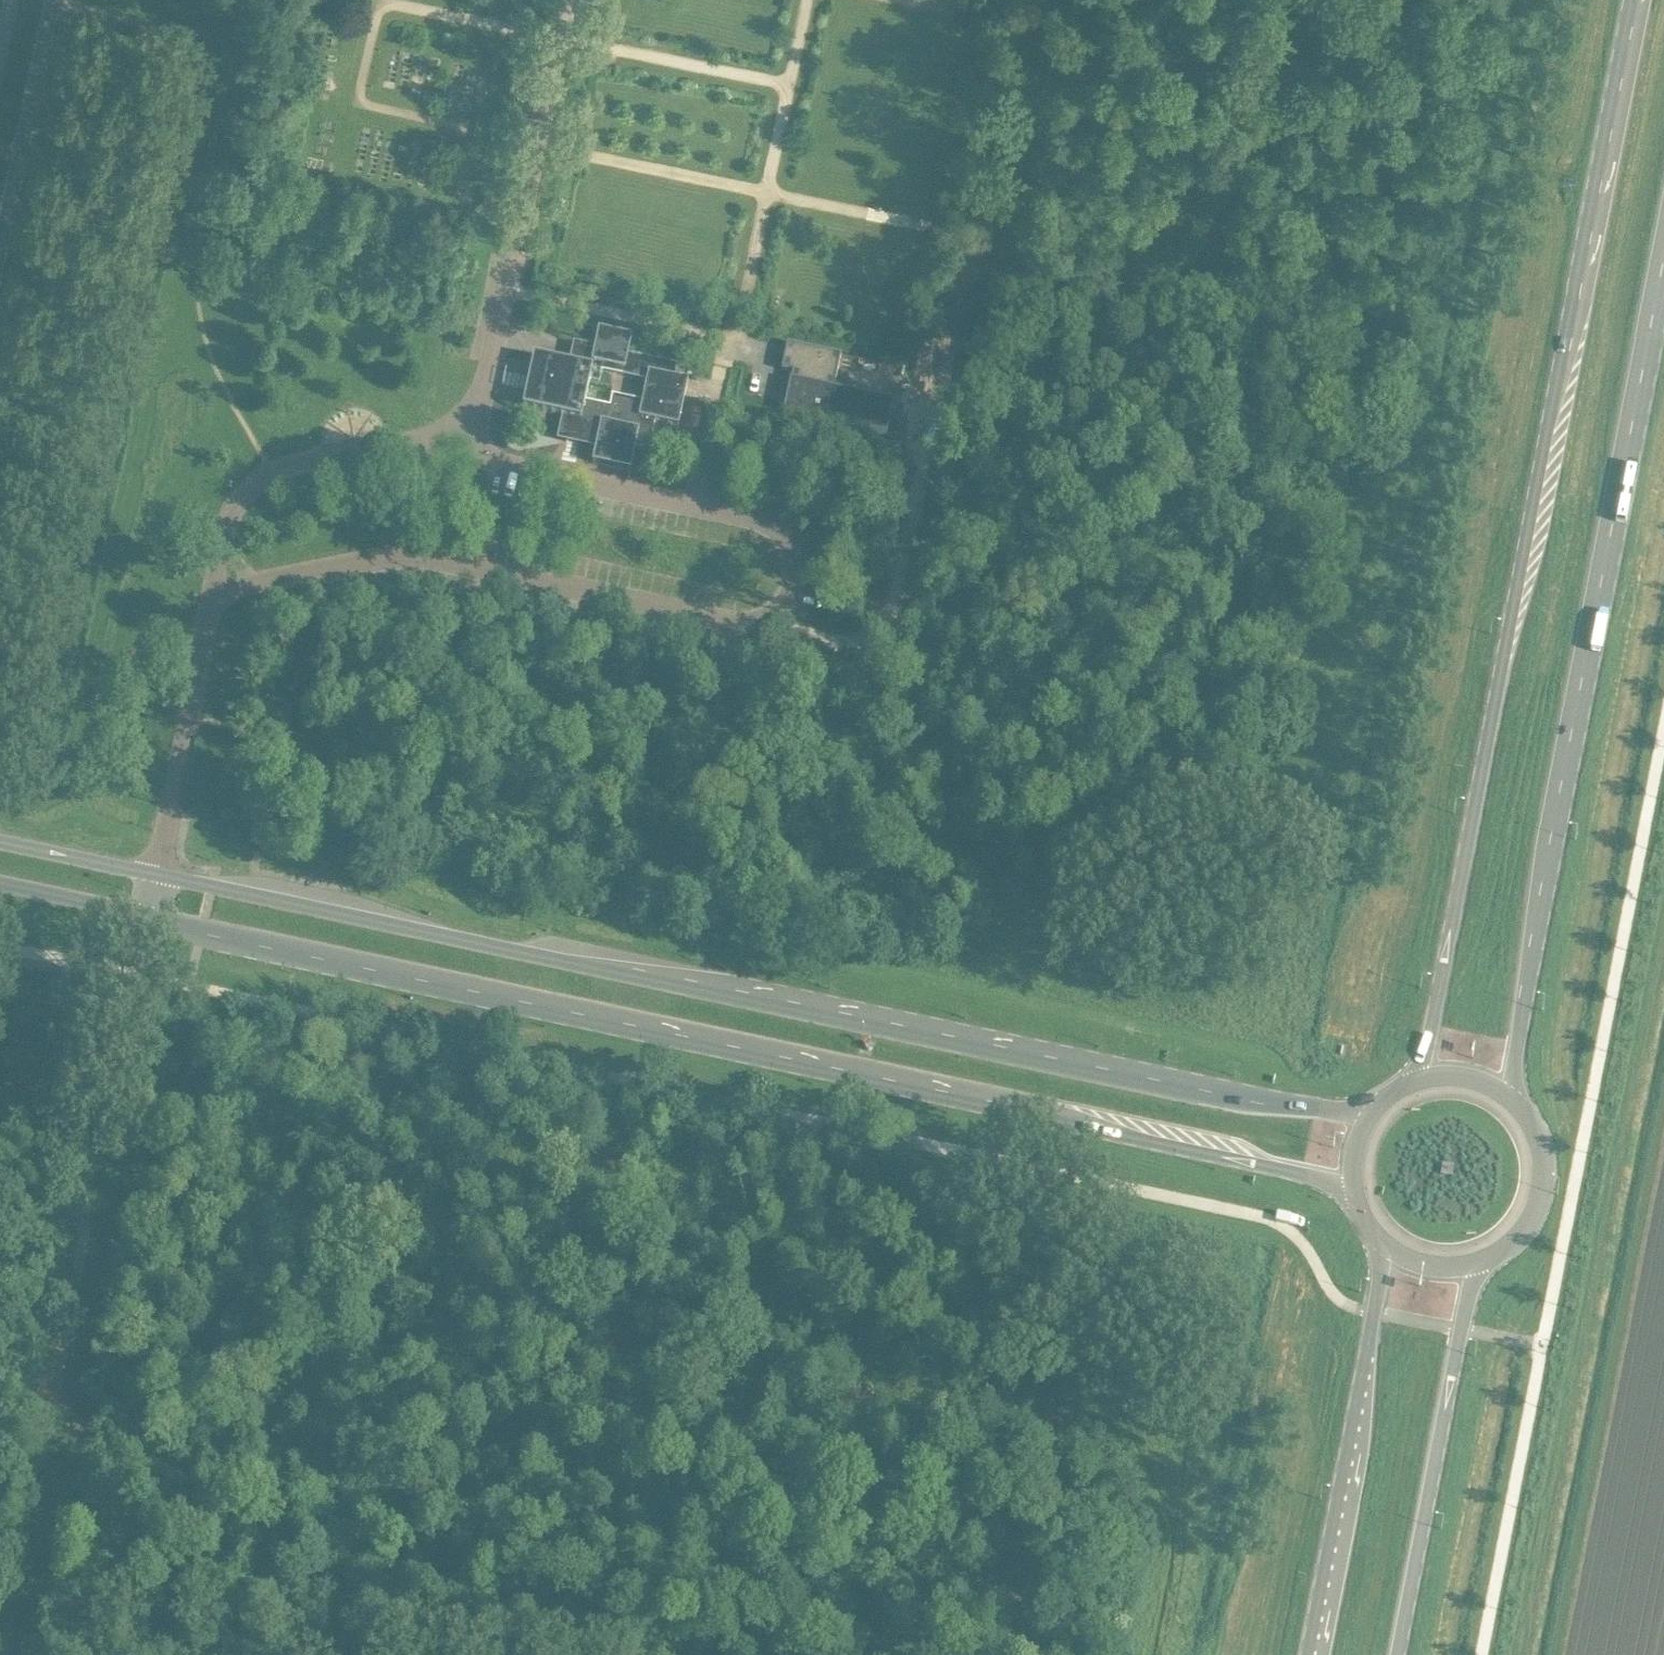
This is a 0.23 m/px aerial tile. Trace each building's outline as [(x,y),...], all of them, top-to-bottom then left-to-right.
[(562,434),(582,439),(596,442),(592,460),(629,468),(634,446),(648,449),(654,420),(678,425),(687,380),(673,377),(676,364),(627,353),(631,335),(598,328),(594,348),(575,344),(571,363),(533,355),(522,406),(566,415),(562,434)] [(782,411),(886,434),(893,400),(833,387),(834,379),(835,379),(841,352),(787,341),(781,367),(793,369),(791,377),(790,377),(782,411)]
